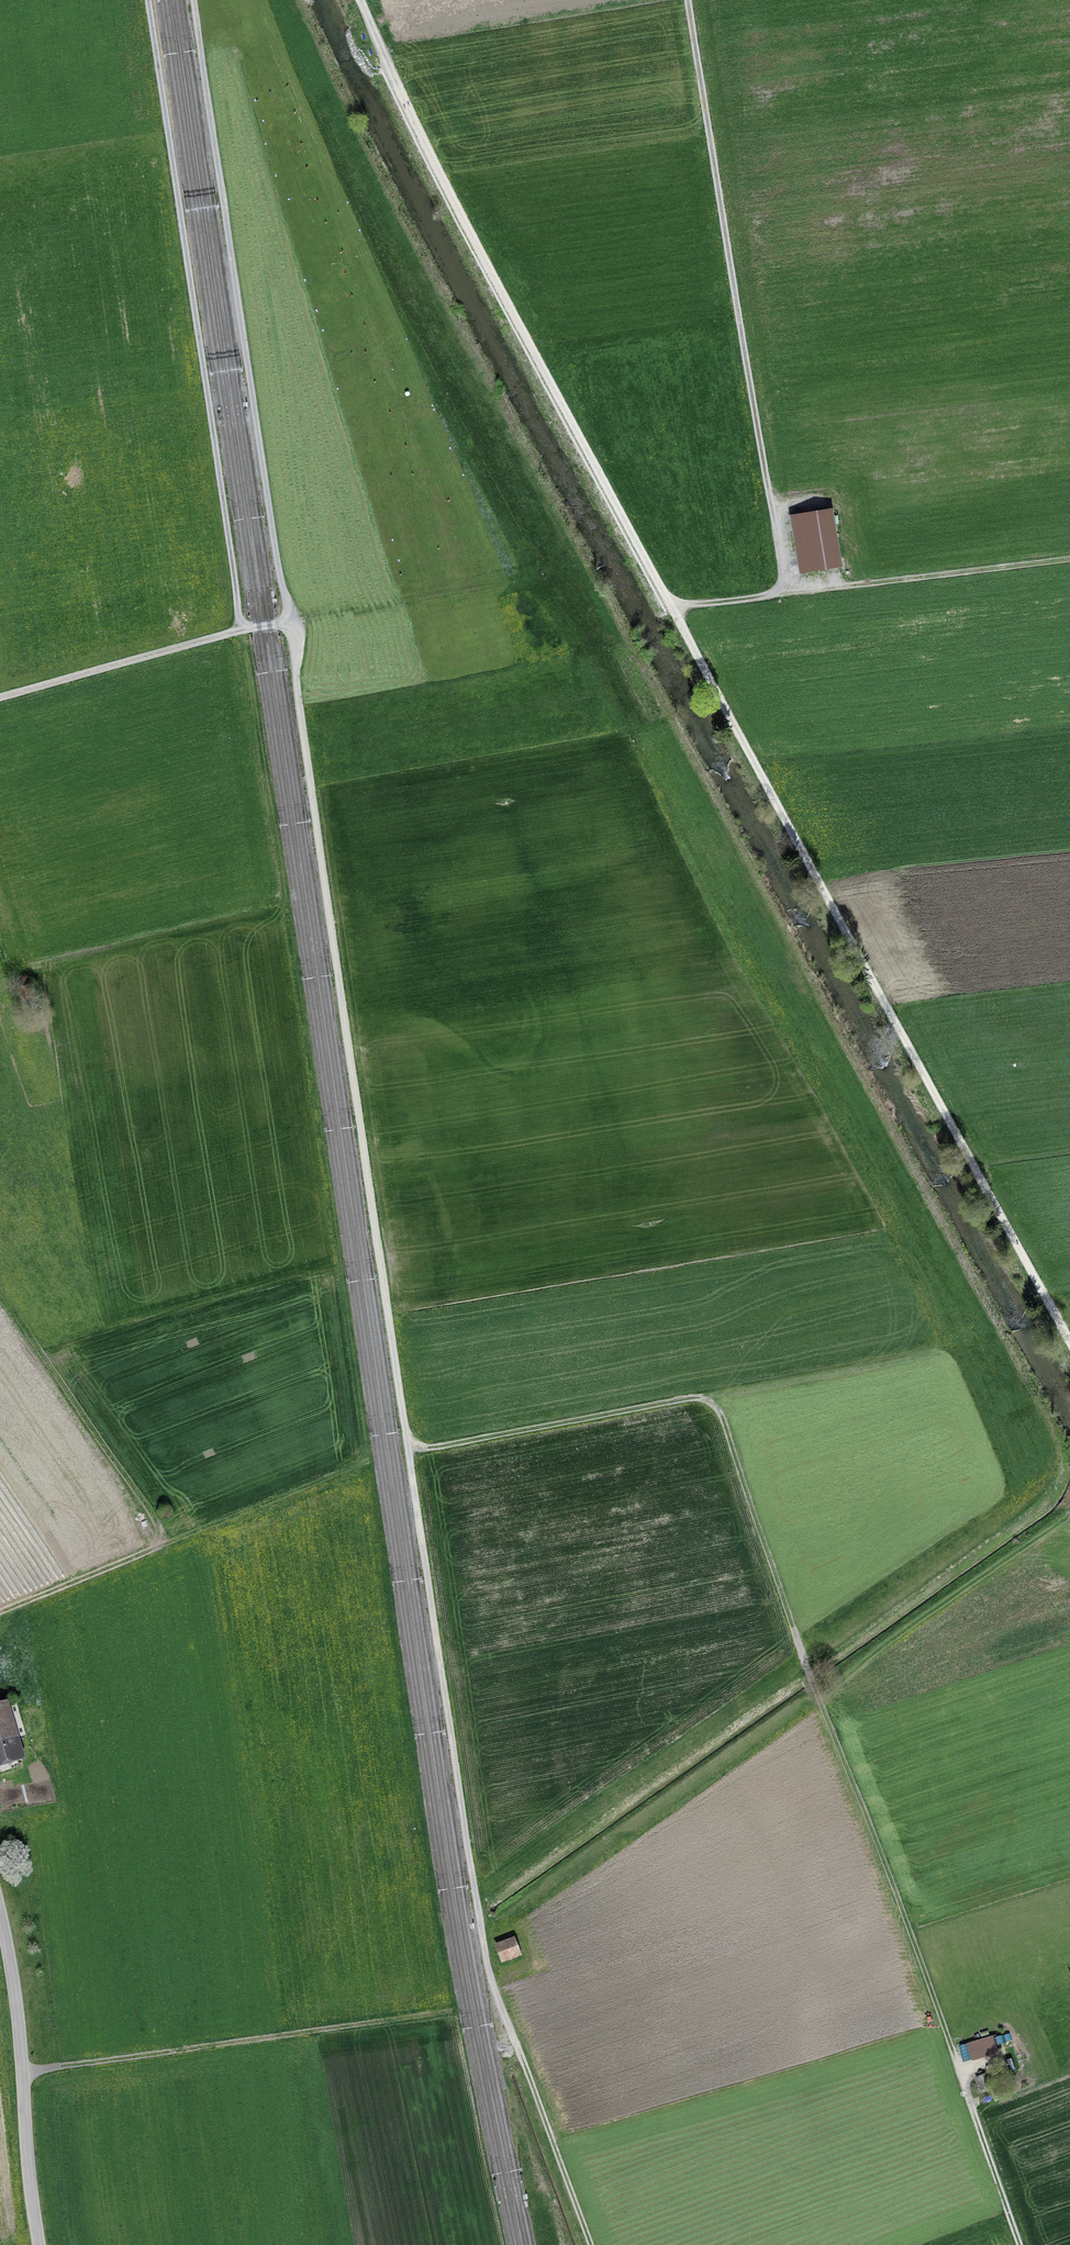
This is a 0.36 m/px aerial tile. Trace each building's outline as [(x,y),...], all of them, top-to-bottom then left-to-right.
[(810,569),(840,564),(832,509),(801,514),(810,569)] [(19,987),(21,997),(30,995),(28,984),(19,987)] [(1062,1270),(1069,1265),(1069,1259),(1061,1244),(1051,1250),(1062,1270)] [(19,1758),(3,1706),(0,1707),(0,1764),(19,1758)] [(497,1945),(503,1961),(519,1955),(513,1939),(497,1945)] [(993,2035),(967,2043),(972,2060),(998,2053),(993,2035)] [(978,2077),(983,2089),(992,2085),(987,2073),(978,2077)]
